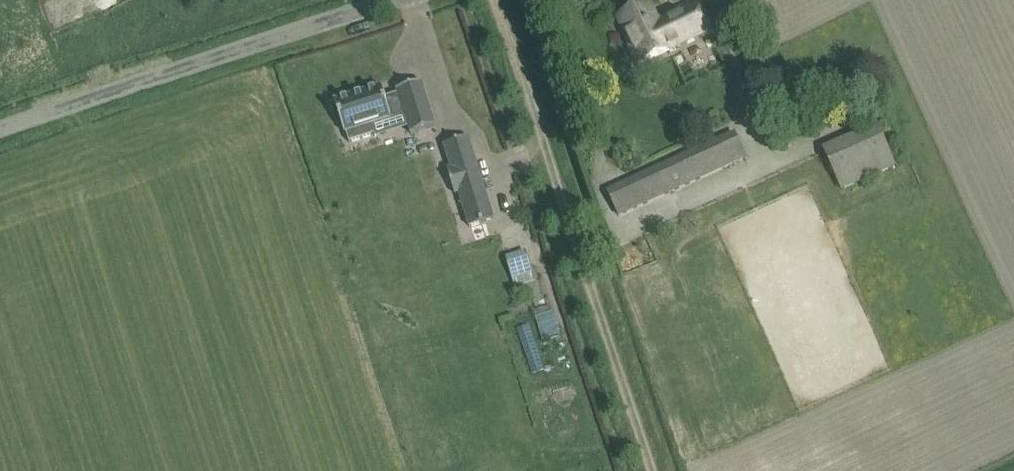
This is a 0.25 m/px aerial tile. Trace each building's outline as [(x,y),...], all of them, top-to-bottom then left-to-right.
[(632,9),(632,13),(621,18),(634,48),(633,49),(640,63),(669,49),(669,48),(710,28),(697,1),(679,9),(681,13),(658,24),(649,5),(645,7),(642,4),(638,3),(634,5),(632,9)] [(405,113),(411,133),(436,126),(422,82),(397,89),(398,93),(385,98),(385,97),(381,86),(335,101),(345,133),(346,132),(349,142),(374,134),(371,125),(391,118),(392,118),(391,117),(404,113),(405,113)] [(879,128),(826,152),(842,188),(895,165),(879,128)] [(609,191),(619,215),(746,157),(735,133),(734,134),(738,142),(613,199),(609,191)] [(470,226),(494,219),(469,137),(444,145),(451,168),(447,169),(455,194),(459,193),(470,226)] [(517,285),(539,280),(533,250),(511,255),(517,285)] [(540,315),(546,341),(565,336),(558,310),(540,315)]
